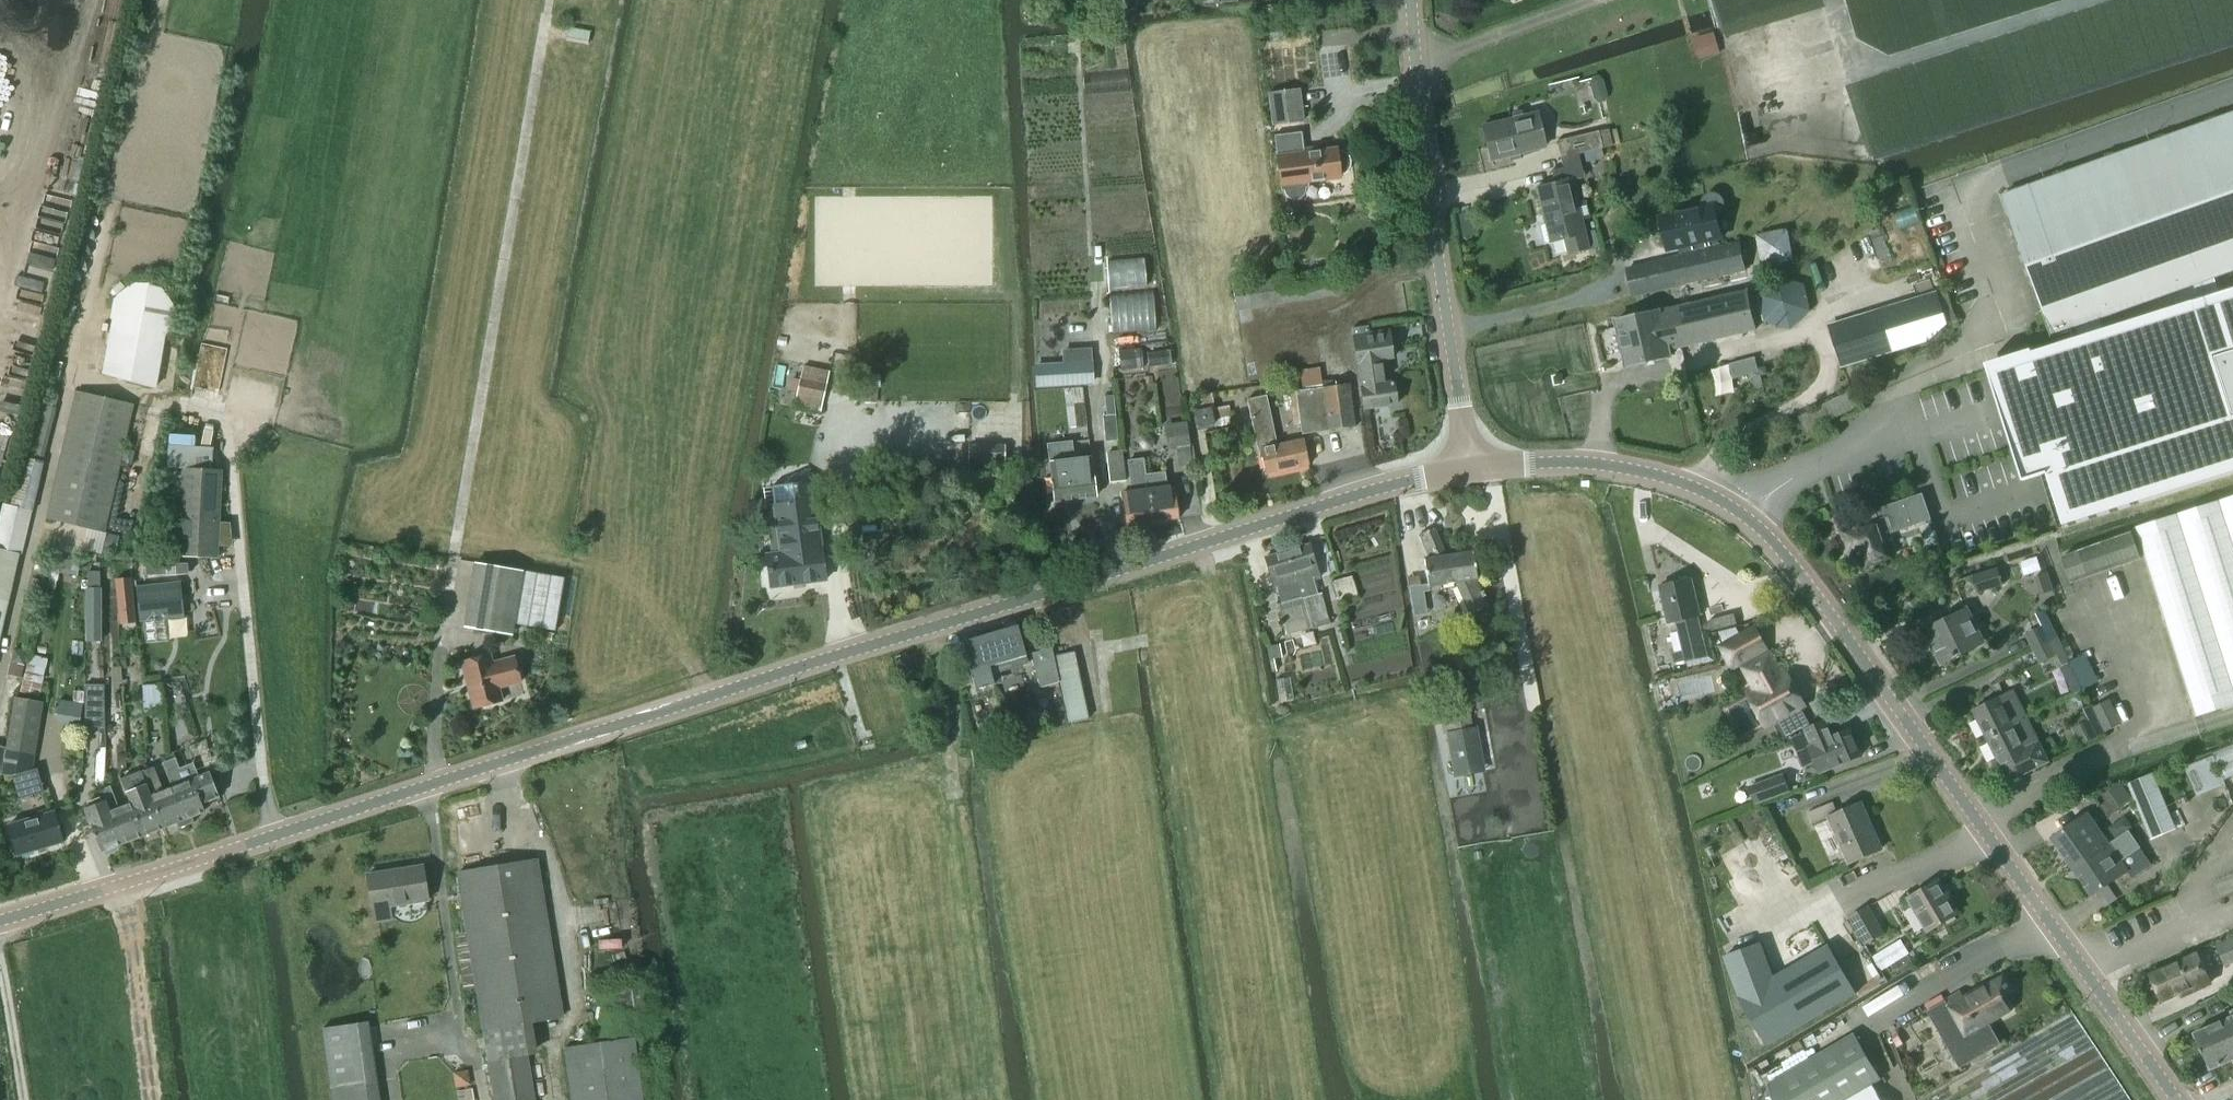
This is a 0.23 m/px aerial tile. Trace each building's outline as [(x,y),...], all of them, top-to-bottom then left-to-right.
[(1714,31),(1693,37),(1699,59),(1721,53),(1714,31)] [(1598,75),(1591,77),(1589,84),(1593,99),(1597,103),(1604,101),(1606,95),(1602,80),(1598,75)] [(1274,122),(1303,118),(1300,86),(1270,90),(1274,122)] [(1537,114),(1483,127),(1483,129),(1479,130),(1482,142),(1486,141),(1491,161),(1545,148),(1537,114)] [(2003,196),(2054,336),(2071,330),(2075,342),(2034,355),(2032,350),(1985,365),(2023,486),(2049,478),(2065,529),(2232,476),(2232,293),(2222,296),(2216,278),(2232,272),(2232,114),(2003,196)] [(1560,159),(1578,155),(1602,149),(1598,132),(1556,142),(1560,159)] [(1301,133),(1274,136),(1279,187),(1281,187),(1281,191),(1284,191),(1285,194),(1288,198),(1292,200),(1296,200),(1300,199),(1303,196),(1305,192),(1305,188),(1308,188),(1307,183),(1340,179),(1340,175),(1343,174),(1345,173),(1347,172),(1348,170),(1349,168),(1350,166),(1350,164),(1350,161),(1350,159),(1349,158),(1348,156),(1347,154),(1345,153),(1344,153),(1342,152),(1340,152),(1339,151),(1337,152),(1337,148),(1303,153),(1301,133)] [(1554,184),(1571,180),(1583,177),(1578,155),(1560,159),(1563,168),(1551,171),(1554,184)] [(1576,202),(1571,180),(1554,184),(1537,188),(1545,222),(1541,223),(1539,226),(1543,241),(1547,243),(1564,239),(1567,252),(1586,247),(1583,234),(1584,234),(1581,220),(1589,218),(1584,200),(1576,202)] [(1662,216),(1669,248),(1669,250),(1678,248),(1680,259),(1626,272),(1632,298),(1761,271),(1753,237),(1718,244),(1717,240),(1721,239),(1720,237),(1716,217),(1721,214),(1725,209),(1725,203),(1722,197),(1717,194),(1711,193),(1705,196),(1702,201),(1701,207),(1662,216)] [(1237,311),(1337,296),(1333,270),(1233,285),(1237,311)] [(114,318),(103,377),(153,390),(167,330),(168,329),(169,328),(169,327),(169,326),(170,325),(170,324),(171,323),(171,322),(171,321),(171,320),(172,319),(172,318),(172,317),(172,316),(172,315),(172,314),(172,313),(172,312),(172,311),(172,310),(172,309),(172,308),(171,307),(171,306),(171,305),(171,304),(170,303),(170,302),(169,301),(169,300),(169,299),(168,298),(167,298),(167,297),(166,296),(166,295),(165,294),(164,294),(164,293),(163,292),(162,291),(161,291),(161,290),(160,290),(159,289),(158,288),(157,288),(156,287),(155,287),(154,287),(153,286),(152,286),(152,285),(151,285),(150,285),(149,285),(148,285),(147,284),(146,284),(144,284),(143,284),(142,284),(141,284),(140,284),(139,284),(138,285),(137,285),(136,285),(135,285),(134,285),(133,286),(132,286),(131,287),(130,287),(129,288),(128,288),(127,289),(126,289),(125,290),(125,291),(124,291),(123,292),(122,293),(121,293),(121,294),(120,295),(120,296),(119,296),(118,297),(118,298),(117,299),(117,300),(116,301),(116,302),(116,303),(115,304),(115,305),(115,306),(114,307),(114,308),(114,309),(114,310),(114,311),(113,312),(113,313),(113,314),(113,315),(113,316),(114,317),(114,318)] [(1882,311),(1830,327),(1843,367),(1894,351),(1891,342),(1889,335),(1896,332),(1898,339),(1954,316),(1944,288),(1932,293),(1931,291),(1887,309),(1893,324),(1887,327),(1882,311)] [(1630,318),(1617,321),(1628,367),(1671,357),(1670,351),(1755,331),(1746,291),(1672,308),(1670,302),(1656,305),(1658,312),(1630,318)] [(1370,334),(1369,327),(1353,329),(1358,359),(1362,387),(1361,387),(1364,410),(1397,405),(1393,382),(1384,384),(1381,361),(1393,359),(1389,331),(1370,334)] [(1062,363),(1035,365),(1034,365),(1034,375),(1035,388),(1093,385),(1091,349),(1062,351),(1062,363)] [(1119,351),(1121,370),(1143,368),(1141,349),(1119,351)] [(1733,380),(1759,372),(1754,357),(1729,365),(1733,380)] [(823,404),(830,373),(803,367),(796,398),(823,404)] [(1302,391),(1296,392),(1302,435),(1355,427),(1349,384),(1322,388),(1319,368),(1299,371),(1302,391)] [(1277,383),(1264,386),(1266,395),(1279,393),(1277,383)] [(852,388),(851,405),(864,405),(865,389),(852,388)] [(59,395),(45,392),(28,458),(23,457),(10,507),(4,505),(0,522),(0,638),(19,555),(21,555),(31,516),(45,462),(42,461),(59,395)] [(104,533),(134,405),(76,392),(47,520),(104,533)] [(1106,416),(1115,415),(1113,396),(1104,397),(1106,416)] [(1277,445),(1266,396),(1247,400),(1258,451),(1261,450),(1266,475),(1309,466),(1303,440),(1277,445)] [(1197,428),(1214,425),(1211,409),(1194,412),(1197,428)] [(1115,415),(1103,417),(1105,442),(1118,441),(1115,415)] [(1186,422),(1163,425),(1167,450),(1176,448),(1179,467),(1192,464),(1188,446),(1190,446),(1186,422)] [(1073,442),(1048,445),(1050,463),(1055,502),(1096,497),(1092,458),(1082,459),(1082,455),(1074,456),(1073,442)] [(968,444),(967,467),(1004,468),(1004,445),(968,444)] [(125,450),(122,463),(132,465),(135,452),(125,450)] [(1109,469),(1124,468),(1122,453),(1107,455),(1109,469)] [(1146,474),(1144,459),(1127,461),(1130,492),(1122,494),(1127,526),(1153,523),(1148,490),(1146,474)] [(1110,484),(1126,482),(1124,468),(1109,469),(1110,484)] [(218,558),(222,471),(183,469),(178,556),(218,558)] [(1167,487),(1166,472),(1146,474),(1148,490),(1153,523),(1178,519),(1174,487),(1167,487)] [(813,482),(773,487),(781,554),(767,556),(771,588),(826,581),(822,548),(817,549),(815,530),(819,530),(813,482)] [(2232,706),(2232,497),(2136,528),(2196,717),(2232,706)] [(1930,519),(1924,502),(1910,500),(1874,512),(1876,517),(1863,521),(1864,526),(1843,533),(1852,559),(1864,555),(1867,565),(1890,557),(1882,535),(1930,519)] [(1446,557),(1433,529),(1419,535),(1430,559),(1424,560),(1428,587),(1442,585),(1454,583),(1468,613),(1487,604),(1476,580),(1477,579),(1473,552),(1446,557)] [(2071,583),(2141,558),(2133,533),(2063,558),(2071,583)] [(107,534),(103,550),(113,552),(115,553),(115,552),(119,537),(107,534)] [(1317,594),(1313,580),(1320,579),(1310,545),(1288,550),(1309,627),(1311,627),(1312,629),(1329,624),(1321,593),(1317,594)] [(1309,627),(1288,550),(1265,556),(1274,590),(1277,589),(1281,605),(1277,606),(1285,633),(1309,627)] [(554,631),(564,579),(476,563),(465,628),(512,636),(514,625),(554,631)] [(1976,593),(2003,586),(1999,569),(1971,577),(1976,593)] [(131,577),(116,578),(119,615),(134,614),(131,577)] [(1692,579),(1660,587),(1669,623),(1679,621),(1686,653),(1688,661),(1705,657),(1703,649),(1695,617),(1701,615),(1692,579)] [(181,582),(136,587),(140,623),(143,622),(145,643),(168,641),(166,620),(185,618),(181,582)] [(47,589),(44,602),(53,604),(56,592),(47,589)] [(102,589),(86,589),(86,642),(102,642),(102,589)] [(1733,602),(1706,608),(1711,630),(1738,623),(1733,602)] [(1943,663),(1983,644),(1966,610),(1926,630),(1943,663)] [(2033,649),(2057,637),(2044,612),(2037,616),(2042,627),(2027,635),(2033,649)] [(1028,665),(1017,626),(977,638),(976,633),(964,637),(965,641),(962,642),(976,690),(994,685),(991,675),(1028,665)] [(1756,628),(1721,647),(1733,668),(1767,649),(1756,628)] [(2070,663),(2057,637),(2033,649),(2040,663),(2056,654),(2062,666),(2070,663)] [(1059,683),(1053,657),(1052,648),(1050,649),(1030,654),(1039,688),(1059,683)] [(1059,683),(1067,724),(1087,720),(1074,652),(1053,657),(1059,683)] [(1758,692),(1724,710),(1740,740),(1805,705),(1789,675),(1783,678),(1771,655),(1745,669),(1758,692)] [(493,663),(491,656),(462,663),(473,709),(503,701),(499,689),(521,683),(514,658),(493,663)] [(11,662),(8,675),(22,678),(24,666),(11,662)] [(40,697),(44,678),(24,674),(21,694),(40,697)] [(162,683),(142,686),(145,717),(165,714),(162,683)] [(1987,739),(2027,719),(2014,691),(1974,711),(1987,739)] [(73,701),(73,703),(83,703),(84,692),(73,692),(74,692),(73,701)] [(19,800),(44,792),(38,769),(35,757),(44,704),(14,699),(6,748),(10,749),(4,774),(15,776),(12,776),(19,800)] [(2081,745),(2105,733),(2091,706),(2084,710),(2090,722),(2074,730),(2081,745)] [(2010,783),(2049,762),(2027,719),(1987,739),(2010,783)] [(1833,737),(1826,721),(1806,730),(1813,746),(1810,748),(1819,768),(1828,763),(1831,770),(1861,756),(1850,730),(1833,737)] [(1453,779),(1486,773),(1477,728),(1445,734),(1453,779)] [(2185,767),(2197,796),(2225,785),(2232,804),(2232,744),(2212,753),(2213,755),(2185,767)] [(167,762),(163,764),(172,789),(186,826),(194,823),(192,817),(205,811),(202,804),(220,797),(210,774),(199,778),(193,764),(179,769),(175,759),(167,762)] [(154,768),(141,773),(163,828),(176,823),(179,829),(186,826),(172,789),(163,792),(154,768)] [(141,773),(121,780),(131,805),(143,836),(163,828),(141,773)] [(2153,774),(2128,784),(2144,820),(2168,810),(2153,774)] [(1756,804),(1789,792),(1783,775),(1750,787),(1756,804)] [(111,786),(102,789),(107,802),(106,802),(122,844),(143,836),(131,805),(120,809),(111,786)] [(106,802),(85,810),(101,852),(102,852),(122,844),(106,802)] [(1839,814),(1834,802),(1808,813),(1813,825),(1830,818),(1850,863),(1882,849),(1862,804),(1839,814)] [(18,856),(64,842),(55,812),(9,826),(18,856)] [(2074,869),(2109,844),(2088,815),(2053,839),(2074,869)] [(2125,817),(2109,829),(2117,840),(2124,835),(2134,829),(2125,817)] [(2134,850),(2124,835),(2117,840),(2109,845),(2109,844),(2074,869),(2093,896),(2128,872),(2120,860),(2134,850)] [(527,1055),(538,1053),(533,1022),(563,1017),(538,861),(458,874),(483,1030),(488,1061),(495,1099),(535,1099),(527,1055)] [(423,867),(368,876),(373,909),(375,909),(377,922),(391,919),(389,907),(428,900),(423,867)] [(1928,931),(1958,914),(1939,881),(1909,899),(1928,931)] [(1865,945),(1885,934),(1869,906),(1849,917),(1865,945)] [(1901,939),(1872,957),(1881,971),(1910,953),(1901,939)] [(2232,962),(2232,939),(2218,946),(2226,965),(2232,962)] [(1725,956),(1734,981),(1740,998),(1739,998),(1767,1046),(1856,994),(1828,946),(1774,977),(1762,943),(1725,956)] [(2182,997),(2196,991),(2192,982),(2207,976),(2197,955),(2152,975),(2163,1001),(2180,993),(2182,997)] [(1946,1002),(1929,1012),(1961,1067),(2000,1045),(1989,1024),(2012,1012),(2004,998),(2005,997),(2004,996),(2013,991),(2004,976),(1965,998),(1962,993),(1946,1002)] [(644,983),(629,986),(633,1012),(648,1010),(644,983)] [(2195,1034),(2211,1070),(2232,1060),(2232,1017),(2195,1034)] [(369,1022),(323,1027),(333,1099),(380,1099),(369,1022)] [(1872,1085),(1881,1080),(1854,1034),(1770,1084),(1775,1099),(1881,1099),(1872,1085)] [(565,1049),(571,1099),(643,1099),(635,1040),(565,1049)] [(469,1072),(454,1075),(457,1089),(472,1087),(469,1072)]
